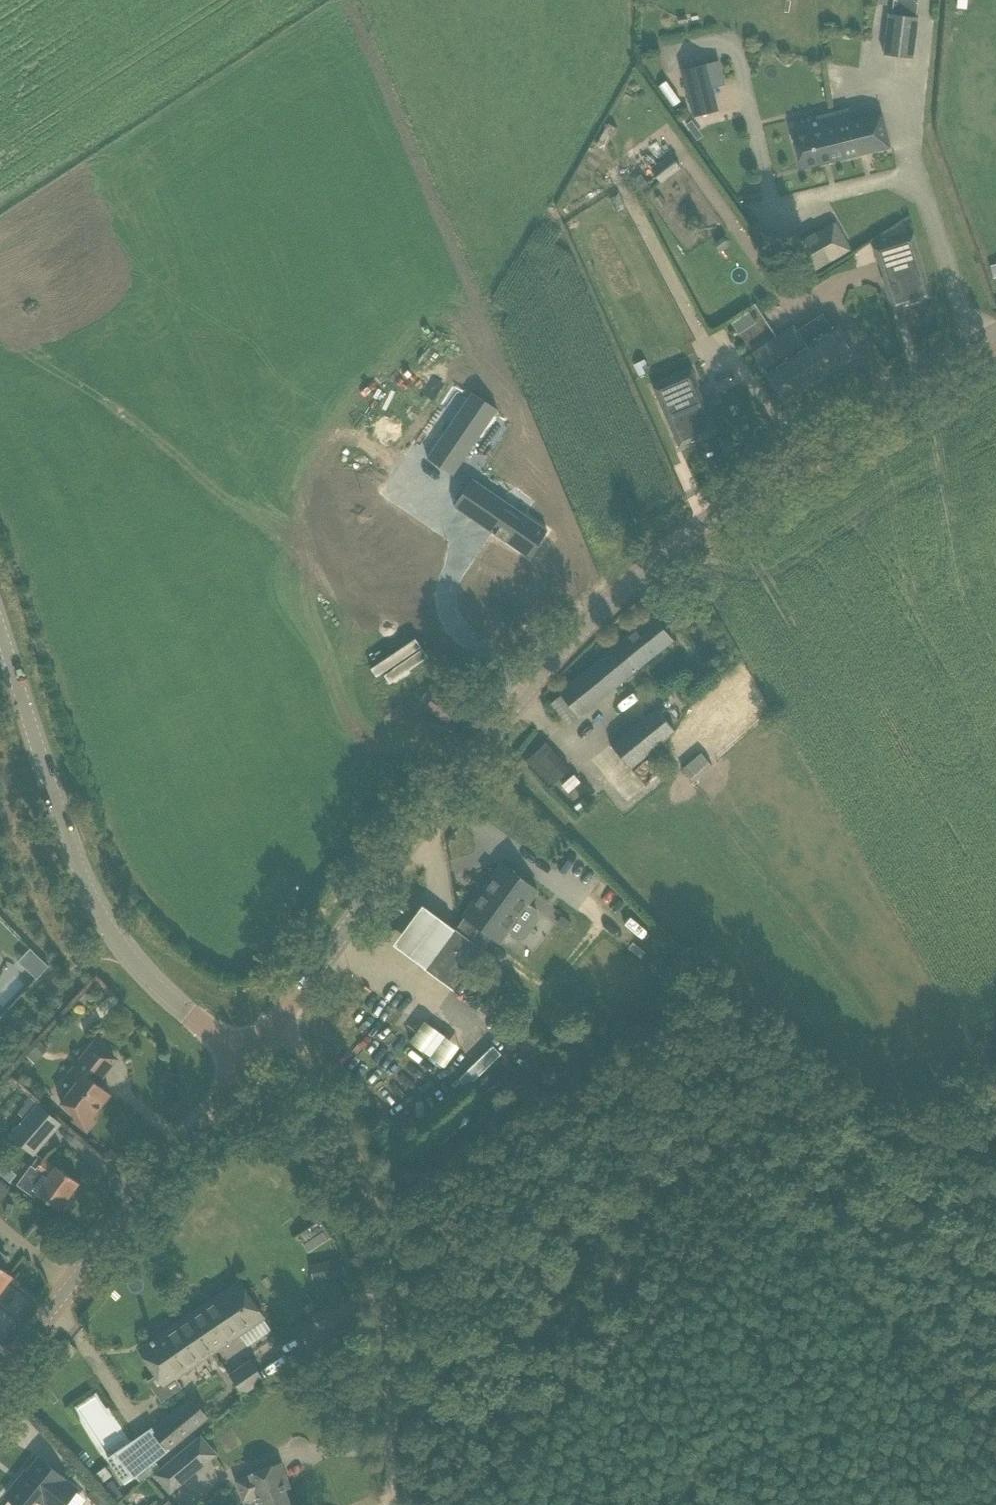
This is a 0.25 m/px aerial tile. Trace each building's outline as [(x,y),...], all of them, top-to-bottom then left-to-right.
[(912,58),(920,3),(897,0),(894,0),(892,14),(889,13),(883,54),(912,58)] [(686,16),(677,18),(679,24),(688,22),(686,16)] [(682,70),(693,116),(717,110),(706,64),(682,70)] [(881,113),(836,124),(844,158),(890,147),(881,113)] [(689,116),(678,124),(686,136),(693,131),(694,123),(689,116)] [(844,158),(836,124),(792,135),(800,169),(844,158)] [(668,153),(650,168),(660,182),(679,167),(668,153)] [(780,253),(795,279),(846,252),(832,225),(780,253)] [(932,297),(913,234),(872,247),(877,264),(882,262),(886,275),(882,277),(892,309),(932,297)] [(753,353),(785,402),(854,355),(835,327),(807,345),(794,326),(753,353)] [(694,388),(699,386),(691,370),(655,386),(681,446),(718,430),(704,399),(700,401),(694,388)] [(473,392),(428,457),(452,475),(498,409),(473,392)] [(472,478),(454,505),(529,557),(547,531),(472,478)] [(548,700),(568,725),(673,640),(653,615),(548,700)] [(426,706),(447,722),(457,710),(436,693),(426,706)] [(655,706),(610,743),(630,767),(675,730),(655,706)] [(550,785),(570,767),(544,740),(525,759),(550,785)] [(682,768),(694,781),(713,765),(701,752),(682,768)] [(463,916),(480,928),(490,936),(499,942),(507,932),(516,938),(524,937),(538,919),(537,911),(527,904),(537,890),(505,866),(480,900),(476,897),(463,916)] [(561,915),(557,921),(567,928),(571,922),(561,915)] [(490,936),(480,928),(470,941),(453,929),(425,968),(452,988),(464,972),(469,964),(486,975),(494,964),(479,952),(482,947),(482,948),(490,936)] [(40,964),(31,974),(36,978),(49,964),(40,955),(39,956),(36,960),(40,964)] [(438,1031),(424,1051),(430,1056),(445,1036),(438,1031)] [(27,1054),(34,1062),(48,1048),(40,1040),(27,1054)] [(78,1080),(60,1103),(77,1116),(79,1113),(89,1121),(110,1094),(94,1081),(114,1056),(94,1040),(68,1073),(78,1080)] [(10,1135),(33,1154),(61,1121),(39,1102),(10,1135)] [(16,1184),(18,1186),(34,1198),(37,1194),(59,1209),(60,1207),(63,1209),(66,1209),(71,1202),(71,1199),(68,1197),(79,1182),(39,1153),(16,1184)] [(8,1180),(15,1172),(0,1160),(0,1174),(8,1180)] [(49,1225),(40,1235),(46,1240),(55,1230),(49,1225)] [(343,1272),(340,1258),(327,1261),(330,1275),(343,1272)] [(12,1275),(0,1266),(0,1291),(12,1275)] [(151,1342),(140,1349),(164,1385),(263,1317),(239,1282),(227,1290),(229,1293),(205,1310),(203,1306),(176,1325),(178,1328),(156,1343),(153,1337),(150,1340),(151,1342)] [(228,1373),(243,1394),(265,1379),(250,1358),(228,1373)] [(319,1367),(323,1378),(341,1371),(337,1361),(319,1367)] [(108,1452),(128,1439),(117,1421),(111,1425),(104,1414),(108,1412),(95,1393),(77,1405),(108,1452)] [(107,1457),(125,1483),(133,1477),(169,1449),(209,1417),(191,1396),(152,1427),(151,1426),(107,1457)] [(153,1473),(170,1493),(217,1453),(201,1433),(153,1473)] [(90,1449),(82,1455),(91,1465),(98,1458),(90,1449)] [(27,1471),(7,1496),(18,1504),(45,1504),(53,1495),(65,1503),(77,1488),(40,1458),(28,1472),(27,1471)] [(258,1504),(290,1504),(281,1479),(286,1477),(281,1462),(234,1479),(242,1500),(255,1496),(258,1504)] [(112,1480),(104,1485),(115,1500),(122,1495),(112,1480)]
